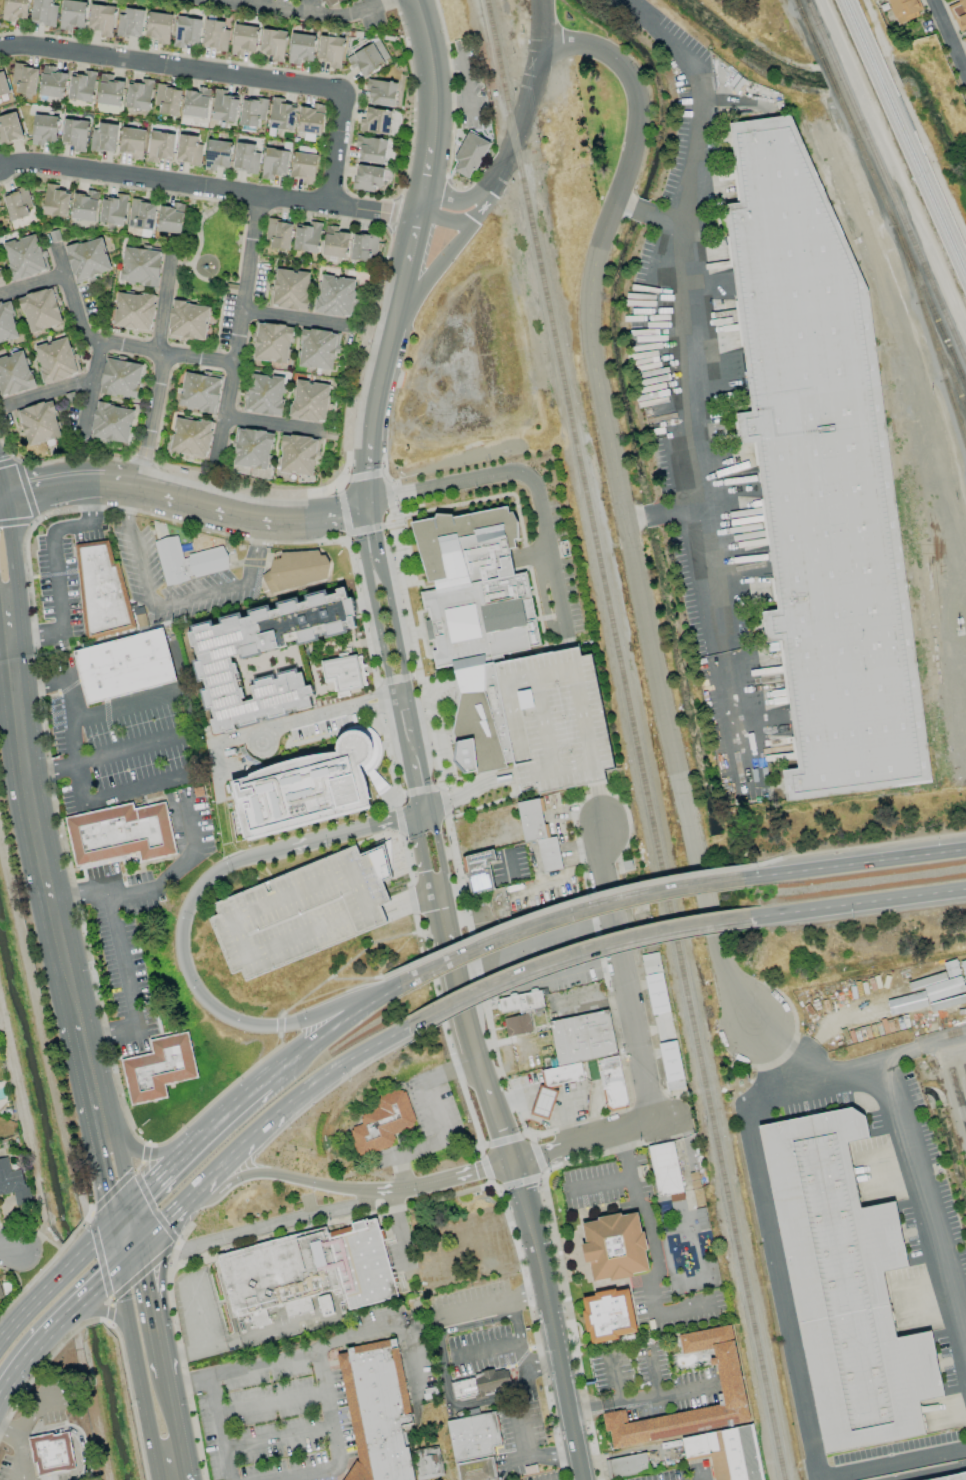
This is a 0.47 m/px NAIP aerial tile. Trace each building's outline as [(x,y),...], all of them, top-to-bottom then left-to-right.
[(14,22),(14,18),(27,19),(28,0),(4,0),(3,21),(14,22)] [(55,26),(57,7),(52,6),(52,0),(33,0),(30,22),(55,26)] [(72,26),(83,28),(87,3),(68,0),(63,0),(58,29),(71,31),(72,26)] [(327,9),(343,0),(322,0),(327,9)] [(896,26),(921,15),(915,0),(885,0),(896,26)] [(958,2),(948,6),(960,36),(961,35),(965,48),(965,0),(957,0),(958,2)] [(112,37),(114,6),(90,5),(89,29),(99,30),(99,37),(112,37)] [(145,11),(121,7),(117,35),(140,38),(145,11)] [(145,38),(156,38),(156,44),(169,45),(172,14),(148,12),(145,38)] [(201,19),(176,17),(173,47),(185,49),(185,44),(198,45),(201,19)] [(228,22),(205,20),(202,48),(225,50),(228,22)] [(255,52),(258,27),(233,25),(230,55),(242,56),(243,51),(255,52)] [(285,31),(261,30),(260,55),(271,55),(271,61),(284,62),(285,31)] [(312,61),(315,36),(291,33),(287,63),(300,65),(300,60),(312,61)] [(343,38),(319,36),(317,60),(329,61),(329,68),(340,69),(343,38)] [(346,57),(352,68),(356,66),(362,75),(390,60),(378,39),(346,57)] [(12,93),(35,95),(38,67),(14,65),(12,93)] [(55,67),(42,66),(40,96),(64,98),(66,73),(55,72),(55,67)] [(9,93),(2,70),(0,71),(0,96),(9,93)] [(92,102),(96,73),(82,70),(81,75),(71,73),(67,99),(92,102)] [(113,75),(101,73),(96,103),(120,107),(124,82),(112,80),(113,75)] [(152,80),(139,79),(139,83),(127,81),(125,108),(149,110),(152,80)] [(394,106),(396,82),(366,80),(366,89),(369,90),(368,104),(394,106)] [(177,116),(182,89),(159,85),(154,112),(177,116)] [(209,88),(196,87),(196,92),(185,90),(182,116),(206,118),(209,88)] [(238,98),(226,97),(227,90),(214,89),(211,120),(236,123),(238,98)] [(293,130),(295,106),(283,105),(284,98),(271,97),(269,128),(293,130)] [(258,127),(258,120),(265,121),(267,100),(242,98),(239,126),(258,127)] [(321,134),(323,105),(311,104),(311,107),(299,107),(297,133),(321,134)] [(392,111),(366,108),(365,119),(360,119),(358,131),(388,135),(392,111)] [(0,145),(23,139),(15,112),(0,116),(0,144),(0,145)] [(56,142),(58,117),(33,115),(32,145),(44,145),(44,141),(56,142)] [(729,124),(790,116),(867,292),(930,782),(787,800),(783,772),(799,770),(782,638),(767,640),(763,612),(777,611),(756,441),(740,443),(737,414),(751,413),(725,205),(739,203),(729,124)] [(86,152),(87,121),(63,119),(62,145),(74,145),(73,151),(86,152)] [(115,152),(117,124),(93,123),(92,151),(115,152)] [(145,130),(121,128),(119,153),(129,154),(129,159),(142,160),(145,130)] [(146,161),(158,163),(159,158),(171,160),(175,135),(151,131),(146,161)] [(488,141),(466,132),(453,160),(456,161),(452,171),(472,179),(488,141)] [(197,144),(198,136),(178,135),(176,162),(200,164),(202,145),(197,144)] [(387,140),(356,135),(354,147),(359,148),(357,161),(383,165),(387,140)] [(216,166),(228,168),(232,143),(208,140),(203,169),(216,171),(216,166)] [(259,153),(254,152),(255,145),(236,143),(233,170),(257,173),(259,153)] [(261,179),(273,180),(273,175),(286,177),(289,151),(264,149),(261,179)] [(301,183),(313,185),(318,155),(294,152),(290,177),(301,178),(301,183)] [(381,188),(384,169),(356,164),(352,189),(373,192),(374,186),(381,188)] [(70,193),(57,191),(58,185),(47,183),(42,214),(66,218),(70,193)] [(33,215),(27,188),(3,193),(9,220),(33,215)] [(73,194),(71,219),(96,220),(97,191),(85,190),(84,194),(73,194)] [(101,196),(100,223),(125,225),(126,194),(114,194),(114,197),(101,196)] [(126,226),(151,231),(156,204),(132,199),(126,226)] [(181,234),(184,204),(172,203),(172,207),(159,206),(156,231),(181,234)] [(266,248),(289,250),(292,222),(269,220),(266,248)] [(293,250),(317,253),(321,223),(296,221),(293,250)] [(350,234),(338,232),(339,227),(326,225),(321,255),(345,259),(350,234)] [(47,271),(36,234),(1,244),(12,281),(47,271)] [(350,260),(368,261),(368,254),(376,254),(378,235),(352,234),(350,260)] [(65,246),(73,281),(111,273),(102,237),(65,246)] [(158,285),(160,250),(123,248),(121,283),(158,285)] [(310,273),(275,269),(271,307),(305,311),(310,273)] [(354,279),(319,275),(315,314),(350,318),(354,279)] [(27,332),(61,325),(54,288),(20,295),(27,332)] [(20,336),(7,300),(0,302),(0,343),(20,336)] [(209,305),(171,301),(167,337),(205,342),(209,305)] [(253,360),(287,363),(291,326),(256,323),(253,360)] [(297,366),(332,370),(334,353),(337,353),(340,334),(302,328),(297,366)] [(79,374),(67,337),(33,348),(45,385),(79,374)] [(0,397),(34,387),(24,351),(0,358),(0,395),(0,397)] [(99,393),(136,399),(142,364),(104,358),(99,393)] [(214,414),(221,379),(184,372),(177,406),(214,414)] [(284,378),(249,374),(244,412),(280,416),(284,378)] [(329,384),(294,381),(290,419),(325,422),(329,384)] [(61,437),(51,401),(17,410),(27,446),(61,437)] [(133,409),(96,403),(90,437),(128,443),(133,409)] [(213,424),(176,416),(168,453),(206,460),(213,424)] [(232,465),(267,470),(272,433),(237,428),(232,465)] [(283,434),(277,471),(311,477),(317,439),(283,434)] [(410,523),(427,582),(433,581),(435,591),(419,593),(422,610),(428,610),(430,620),(424,620),(427,641),(434,639),(436,650),(432,651),(435,668),(451,665),(460,694),(452,732),(457,742),(454,742),(452,761),(462,773),(476,771),(476,774),(506,768),(504,763),(513,761),(493,663),(502,661),(501,654),(540,646),(524,573),(514,575),(508,549),(515,548),(513,539),(517,539),(516,522),(512,512),(508,513),(507,507),(452,518),(451,515),(436,513),(433,518),(410,523)] [(154,541),(176,536),(182,559),(188,558),(187,555),(220,546),(227,568),(165,585),(154,541)] [(74,545),(85,635),(134,628),(133,617),(126,618),(118,560),(111,561),(109,540),(74,545)] [(333,580),(338,564),(326,550),(286,554),(267,577),(274,594),(333,580)] [(188,626),(196,661),(194,662),(198,679),(203,677),(206,689),(204,690),(211,719),(210,719),(212,732),(314,708),(309,685),(304,687),(300,669),(249,681),(253,700),(243,702),(233,657),(357,628),(350,597),(347,598),(344,587),(304,597),(304,599),(188,626)] [(79,651),(95,702),(183,680),(168,627),(79,651)] [(580,658),(578,646),(567,648),(502,661),(493,663),(513,761),(515,774),(519,795),(537,791),(538,797),(594,785),(605,783),(601,765),(612,763),(590,656),(580,658)] [(320,661),(323,682),(334,681),(337,697),(349,696),(348,690),(363,688),(359,655),(320,661)] [(371,813),(362,763),(381,760),(376,729),(335,737),(338,754),(231,774),(243,837),(371,813)] [(517,802),(524,842),(536,839),(542,872),(561,869),(556,836),(546,838),(539,798),(517,802)] [(132,804),(65,816),(74,865),(138,854),(140,861),(175,855),(166,802),(133,808),(132,804)] [(353,846),(358,855),(384,845),(390,877),(381,881),(389,901),(378,904),(386,922),(244,982),(240,972),(230,975),(207,920),(217,916),(213,904),(353,846)] [(461,857),(469,895),(494,890),(488,863),(495,861),(493,850),(461,857)] [(497,911),(514,908),(510,888),(493,891),(497,911)] [(660,972),(658,952),(641,955),(643,974),(660,972)] [(963,992),(956,960),(944,962),(945,966),(954,964),(955,970),(947,972),(948,979),(884,994),(888,1010),(963,992)] [(651,1015),(669,1011),(661,972),(644,976),(651,1015)] [(543,1007),(540,991),(498,999),(501,1013),(518,1009),(519,1014),(528,1012),(527,1010),(543,1007)] [(549,1021),(557,1065),(616,1055),(608,1010),(549,1021)] [(531,1033),(529,1014),(503,1017),(505,1036),(531,1033)] [(149,1039),(152,1054),(121,1059),(130,1105),(166,1098),(164,1084),(196,1078),(188,1032),(149,1039)] [(680,1080),(677,1041),(660,1043),(663,1081),(680,1080)] [(598,1059),(607,1110),(627,1106),(617,1055),(598,1059)] [(583,1080),(580,1063),(542,1070),(543,1074),(530,1115),(549,1120),(557,1090),(583,1080)] [(666,1082),(667,1090),(684,1087),(683,1080),(666,1082)] [(358,1156),(395,1143),(392,1134),(415,1126),(402,1087),(370,1098),(374,1110),(357,1116),(360,1124),(348,1128),(358,1156)] [(817,1453),(924,1436),(918,1401),(942,1397),(931,1331),(894,1337),(883,1271),(906,1267),(895,1201),(858,1208),(847,1142),(868,1139),(863,1107),(763,1124),(817,1453)] [(683,1191),(672,1141),(646,1147),(657,1197),(683,1191)] [(13,1193),(15,1205),(32,1203),(29,1186),(24,1187),(21,1169),(9,1171),(7,1158),(0,1159),(0,1195),(13,1193)] [(580,1221),(640,1211),(651,1273),(591,1284),(580,1221)] [(233,1315),(217,1256),(325,1226),(327,1232),(351,1225),(351,1222),(375,1216),(396,1295),(348,1308),(342,1286),(308,1296),(311,1309),(287,1316),(283,1302),(263,1308),(267,1322),(253,1326),(248,1311),(233,1315)] [(581,1296),(627,1287),(637,1336),(591,1345),(581,1296)] [(334,1314),(329,1294),(316,1297),(321,1317),(334,1314)] [(678,1335),(732,1325),(752,1422),(613,1449),(609,1432),(606,1433),(602,1414),(625,1410),(627,1419),(624,1420),(624,1424),(724,1404),(716,1368),(711,1369),(709,1359),(714,1358),(711,1348),(704,1349),(704,1353),(683,1356),(678,1335)] [(407,1425),(418,1479),(349,1479),(362,1462),(342,1348),(398,1338),(416,1423),(407,1425)] [(519,1388),(462,1400),(458,1378),(514,1366),(519,1388)] [(496,1411),(447,1421),(454,1461),(491,1454),(489,1447),(502,1444),(496,1411)] [(752,1425),(764,1479),(715,1479),(711,1458),(687,1463),(682,1439),(752,1425)] [(27,1437),(65,1429),(73,1469),(35,1477),(27,1437)] [(413,1449),(415,1479),(442,1478),(440,1447),(413,1449)] [(609,1479),(649,1470),(644,1452),(604,1461),(609,1479)] [(496,1461),(499,1479),(461,1479),(459,1467),(496,1461)]
